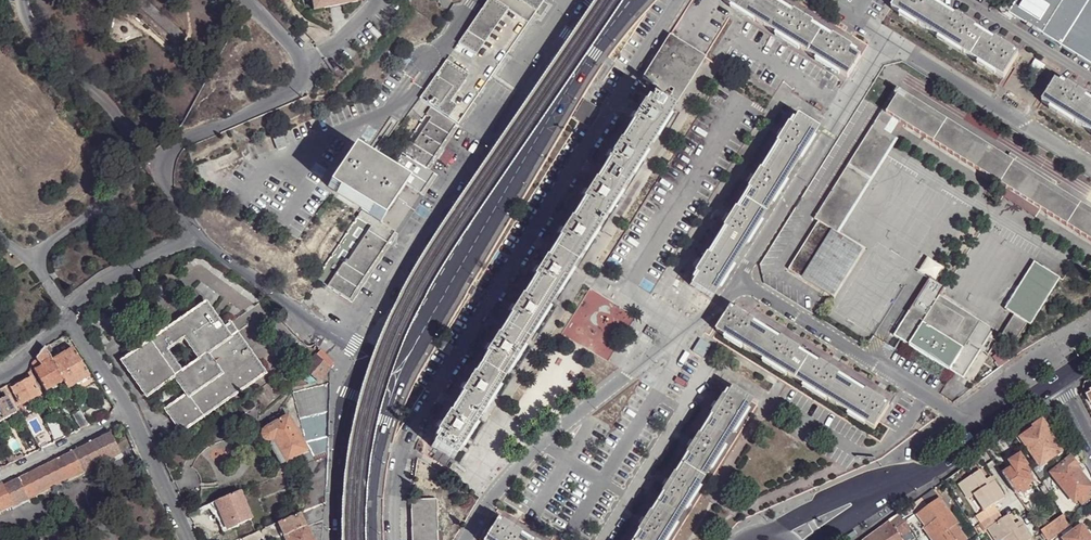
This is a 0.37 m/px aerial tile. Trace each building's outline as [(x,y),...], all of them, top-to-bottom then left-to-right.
[(315,10),(359,2),(359,0),(313,0),(315,10)] [(419,98),(431,106),(455,123),(520,32),(534,12),(536,13),(544,2),(542,1),(543,0),(486,0),(419,98)] [(779,8),(767,0),(723,0),(722,2),(766,29),(779,8)] [(941,11),(928,3),(930,0),(898,0),(892,9),(928,32),(941,11)] [(1013,6),(1010,5),(1006,12),(1090,64),(1090,0),(1017,0),(1013,6)] [(548,5),(544,2),(536,13),(540,16),(548,5)] [(809,55),(822,34),(812,28),(814,25),(795,13),(793,16),(779,8),(766,29),(809,55)] [(970,58),(984,38),(973,31),(975,28),(957,17),(955,19),(941,11),(928,32),(970,58)] [(178,31),(172,37),(176,41),(179,42),(184,37),(178,31)] [(822,34),(809,55),(848,79),(861,58),(851,52),(853,48),(834,37),(832,41),(822,34)] [(650,98),(671,111),(704,57),(669,35),(642,79),(656,88),(650,98)] [(984,38),(970,58),(1004,79),(1017,58),(1013,56),(1015,53),(996,41),(993,44),(984,38)] [(1090,118),(1090,105),(1084,101),(1086,98),(1067,86),(1065,89),(1055,82),(1043,103),(1084,129),(1090,118)] [(886,114),(895,119),(994,181),(1007,159),(900,91),(899,92),(897,91),(894,95),(897,97),(891,106),(886,114)] [(584,97),(572,117),(588,125),(599,106),(584,97)] [(626,135),(647,149),(671,111),(650,98),(643,108),(640,106),(628,125),(631,127),(626,135)] [(887,104),(882,112),(886,114),(891,106),(887,104)] [(455,123),(431,106),(387,171),(404,184),(420,194),(433,174),(425,168),(455,123)] [(882,112),(832,191),(850,203),(892,136),(886,131),(895,119),(886,114),(882,112)] [(768,158),(789,172),(814,132),(793,119),(787,128),(784,126),(772,145),(775,147),(768,158)] [(647,149),(626,135),(619,146),(616,144),(604,163),(607,165),(601,175),(622,189),(647,149)] [(387,171),(376,164),(352,147),(326,184),(361,209),(378,220),(404,184),(387,171)] [(1009,155),(1007,159),(1054,188),(1056,184),(1009,155)] [(789,172),(768,158),(760,172),(757,170),(745,189),(748,191),(741,203),(762,216),(789,172)] [(1007,159),(994,181),(1000,185),(1007,189),(1041,211),(1054,188),(1007,159)] [(622,189),(601,175),(595,185),(591,183),(579,202),(583,204),(577,213),(598,227),(622,189)] [(1054,188),(1041,211),(1090,242),(1090,211),(1054,188)] [(1041,211),(1007,189),(1001,197),(1036,218),(1041,211)] [(850,203),(832,191),(814,220),(819,222),(789,270),(832,297),(862,250),(834,231),(850,203)] [(762,216),(741,203),(736,211),(732,209),(720,228),(724,230),(715,244),(736,257),(762,216)] [(395,231),(378,220),(361,209),(315,278),(328,287),(349,300),(367,272),(395,231)] [(598,227),(577,213),(571,223),(567,221),(555,241),(559,243),(552,253),(574,266),(598,227)] [(736,257),(715,244),(707,256),(704,254),(692,273),(696,275),(689,286),(710,299),(736,257)] [(574,266),(552,253),(546,262),(543,260),(531,280),(535,282),(528,292),(550,305),(574,266)] [(1035,263),(1006,309),(1015,316),(1003,336),(1015,344),(1028,324),(1032,326),(1061,279),(1035,263)] [(962,379),(993,332),(994,330),(939,296),(945,287),(930,278),(894,336),(962,379)] [(550,305),(528,292),(522,301),(519,299),(507,318),(510,320),(504,330),(525,344),(550,305)] [(166,409),(181,429),(262,372),(233,333),(227,337),(220,327),(203,304),(122,361),(146,394),(173,375),(187,395),(166,409)] [(752,354),(765,333),(753,325),(755,322),(736,310),(734,313),(729,311),(716,332),(752,354)] [(230,320),(220,327),(227,337),(233,333),(237,330),(230,320)] [(525,344),(504,330),(498,340),(494,338),(482,357),(486,359),(479,369),(501,383),(525,344)] [(795,381),(808,359),(799,354),(801,351),(781,338),(779,341),(765,333),(752,354),(795,381)] [(451,344),(442,339),(437,347),(446,352),(451,344)] [(48,345),(44,348),(50,358),(54,355),(48,345)] [(35,359),(32,363),(34,370),(42,367),(51,361),(50,358),(44,348),(35,359)] [(73,349),(51,361),(63,382),(67,389),(89,377),(73,349)] [(329,359),(320,350),(316,354),(330,367),(334,362),(329,359)] [(1002,352),(993,358),(1002,369),(1010,362),(1002,352)] [(330,367),(316,354),(304,368),(319,381),(330,367)] [(838,408),(852,386),(838,378),(840,375),(820,363),(819,366),(808,359),(795,381),(838,408)] [(42,367),(34,370),(45,392),(63,382),(51,361),(42,367)] [(501,383),(479,369),(473,379),(470,377),(458,396),(461,398),(455,407),(477,421),(501,383)] [(5,387),(16,406),(27,400),(39,394),(30,377),(33,376),(31,372),(29,370),(23,377),(5,387)] [(34,370),(31,372),(33,376),(42,393),(45,392),(34,370)] [(330,382),(293,393),(297,410),(303,430),(328,424),(330,382)] [(852,386),(838,408),(874,430),(887,409),(884,406),(886,403),(867,391),(865,394),(852,386)] [(5,387),(0,389),(0,395),(5,393),(6,396),(0,400),(0,421),(18,411),(16,406),(5,387)] [(705,427),(726,440),(750,401),(729,388),(723,399),(720,397),(708,416),(711,418),(705,427)] [(477,421),(455,407),(449,418),(446,416),(434,434),(437,436),(431,447),(453,460),(477,421)] [(72,415),(80,429),(88,425),(80,411),(72,415)] [(307,449),(288,415),(282,418),(280,413),(270,419),(272,423),(267,426),(270,426),(274,428),(275,432),(275,435),(273,438),(270,444),(281,463),(307,449)] [(58,426),(55,419),(46,424),(48,431),(58,426)] [(1030,420),(1020,427),(1026,436),(1037,429),(1030,420)] [(327,452),(328,424),(303,430),(305,442),(311,450),(315,456),(327,452)] [(1037,429),(1026,436),(1022,439),(1040,465),(1060,452),(1042,425),(1037,429)] [(48,431),(54,442),(64,437),(58,426),(48,431)] [(267,426),(265,427),(263,429),(262,432),(262,436),(265,439),(269,440),(271,440),(273,438),(275,435),(275,432),(274,428),(270,426),(267,426)] [(680,468),(701,480),(726,440),(705,427),(699,437),(696,435),(683,455),(686,457),(680,468)] [(108,433),(13,480),(22,499),(27,497),(27,498),(81,472),(79,469),(99,459),(101,462),(118,454),(108,433)] [(1007,436),(996,444),(1005,457),(1017,450),(1007,436)] [(315,456),(311,450),(300,455),(304,465),(327,455),(327,452),(315,456)] [(15,461),(9,453),(4,455),(9,464),(15,461)] [(302,512),(324,503),(325,491),(325,480),(327,455),(304,465),(304,478),(302,512)] [(1010,463),(1013,468),(1023,461),(1020,456),(1010,463)] [(1089,490),(1090,489),(1090,488),(1079,473),(1082,471),(1076,464),(1073,459),(1072,460),(1071,458),(1052,474),(1073,499),(1078,500),(1089,490)] [(81,472),(27,498),(29,502),(103,467),(101,462),(99,459),(79,469),(81,472)] [(1013,468),(1003,475),(1016,493),(1021,490),(1024,494),(1030,490),(1027,486),(1033,482),(1027,474),(1031,471),(1023,461),(1013,468)] [(1038,467),(1033,470),(1040,480),(1043,477),(1055,468),(1052,464),(1043,470),(1042,468),(1038,467)] [(304,478),(304,465),(281,474),(285,486),(304,478)] [(658,503),(679,516),(701,480),(680,468),(675,476),(671,474),(660,493),(663,494),(658,503)] [(959,485),(969,500),(975,496),(985,511),(977,517),(987,531),(989,530),(996,539),(1003,539),(1004,539),(1031,539),(1033,539),(1023,525),(1018,529),(1015,525),(1009,515),(1003,519),(994,505),(1005,498),(994,482),(989,485),(986,481),(979,471),(959,485)] [(1045,480),(1042,483),(1044,486),(1048,492),(1051,490),(1045,480)] [(0,487),(0,511),(10,506),(5,494),(7,493),(3,485),(0,487)] [(1048,492),(1044,486),(1040,489),(1045,495),(1049,493),(1048,492)] [(934,489),(922,498),(929,507),(941,499),(934,489)] [(1089,490),(1078,500),(1083,505),(1090,498),(1090,493),(1089,490)] [(251,520),(240,492),(217,501),(221,512),(225,519),(223,520),(228,530),(237,527),(236,526),(251,520)] [(922,498),(911,507),(918,516),(929,507),(922,498)] [(437,532),(437,499),(411,500),(411,539),(430,539),(431,532),(437,532)] [(918,516),(917,516),(926,528),(924,529),(932,539),(967,539),(968,539),(957,526),(959,524),(941,499),(929,507),(918,516)] [(221,512),(217,501),(210,504),(213,508),(216,511),(221,512)] [(324,503),(302,513),(300,514),(305,525),(312,539),(321,539),(322,524),(324,503)] [(679,516),(658,503),(651,514),(648,512),(636,532),(639,534),(635,539),(664,539),(679,516)] [(911,507),(907,509),(914,519),(917,516),(918,516),(911,507)] [(907,509),(900,515),(906,524),(914,519),(907,509)] [(225,519),(221,512),(216,511),(213,512),(210,514),(219,522),(223,520),(225,519)] [(282,535),(305,525),(300,514),(277,523),(282,535)] [(900,515),(890,522),(903,539),(917,539),(906,524),(900,515)] [(1041,531),(1047,539),(1053,539),(1071,526),(1063,515),(1041,531)] [(917,516),(914,519),(921,529),(922,530),(924,529),(926,528),(917,516)] [(914,519),(906,524),(917,539),(924,535),(920,530),(921,529),(914,519)] [(223,532),(228,530),(223,520),(219,522),(223,532)] [(519,537),(521,534),(502,522),(500,525),(495,522),(484,539),(524,539),(519,537)] [(890,522),(877,531),(866,539),(903,539),(890,522)] [(305,525),(282,535),(284,539),(312,539),(305,525)] [(1082,527),(1064,539),(1090,539),(1082,527)] [(242,538),(243,539),(256,539),(255,539),(263,536),(260,530),(242,538)] [(437,532),(431,532),(430,539),(439,539),(440,532),(437,532)]
